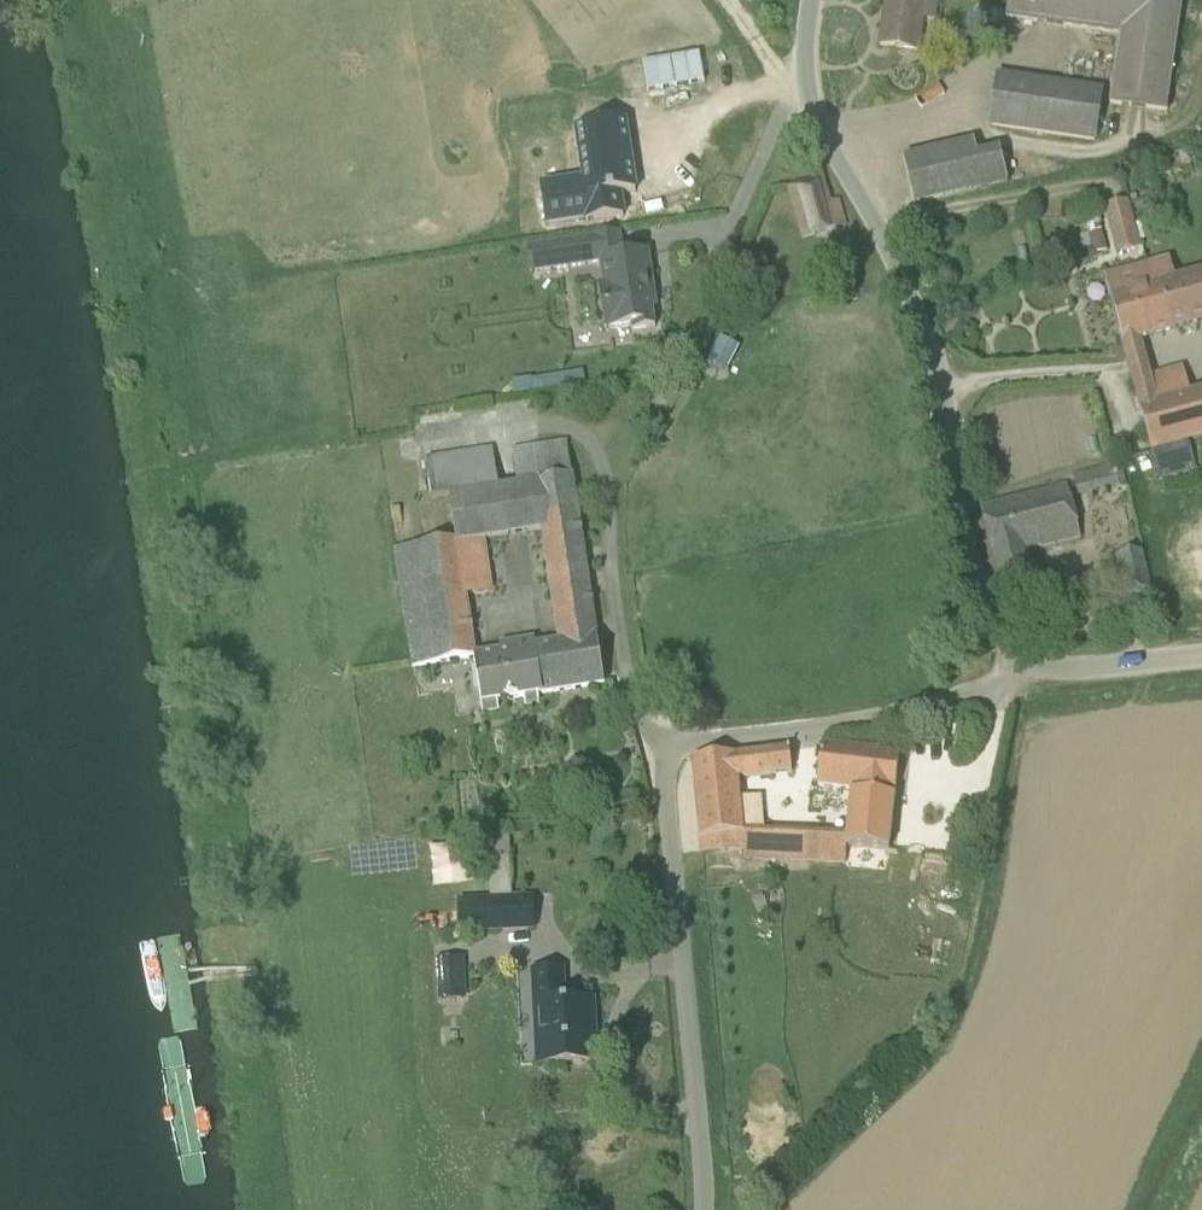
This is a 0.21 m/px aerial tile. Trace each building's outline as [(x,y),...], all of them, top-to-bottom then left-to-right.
[(918,52),(923,20),(935,22),(938,0),(888,0),(881,47),(918,52)] [(1184,0),(1010,0),(1007,20),(1120,36),(1111,105),(1168,113),(1184,0)] [(700,54),(643,64),(647,93),(705,83),(700,54)] [(992,127),(1095,142),(1102,92),(999,77),(992,127)] [(584,180),(571,197),(542,202),(546,227),(586,220),(587,224),(623,218),(620,197),(635,195),(625,123),(576,130),(584,180)] [(975,142),(903,160),(915,207),(1009,184),(1001,151),(978,157),(975,142)] [(825,184),(823,178),(821,173),(823,173),(822,171),(813,174),(813,175),(814,175),(816,180),(788,188),(795,211),(796,217),(803,240),(837,230),(830,203),(825,184)] [(830,203),(837,230),(846,227),(839,201),(830,203)] [(1139,248),(1127,203),(1106,209),(1118,254),(1139,248)] [(1095,259),(1108,255),(1100,227),(1091,229),(1093,237),(1081,240),(1084,253),(1093,250),(1095,259)] [(592,266),(588,240),(543,247),(547,272),(592,266)] [(604,289),(602,290),(600,292),(601,301),(604,303),(605,302),(607,312),(605,313),(603,315),(605,324),(607,326),(610,325),(610,331),(633,327),(633,332),(656,329),(653,309),(656,309),(657,307),(655,293),(653,291),(650,292),(648,279),(653,279),(649,252),(624,256),(622,256),(600,259),(601,264),(604,284),(604,289)] [(1164,333),(1201,323),(1201,274),(1176,281),(1170,260),(1146,267),(1164,333)] [(1146,267),(1105,278),(1127,359),(1143,355),(1139,340),(1164,333),(1146,267)] [(1189,442),(1201,439),(1201,392),(1186,396),(1179,371),(1150,379),(1143,355),(1127,359),(1152,452),(1189,442)] [(534,392),(533,380),(514,382),(515,395),(534,392)] [(571,476),(566,442),(511,450),(516,485),(571,476)] [(1159,477),(1182,470),(1196,467),(1189,442),(1152,452),(1159,477)] [(498,701),(524,697),(525,705),(540,702),(539,695),(605,685),(574,475),(571,476),(516,485),(497,488),(492,450),(425,460),(432,499),(449,496),(456,541),(394,549),(412,668),(474,657),(482,711),(500,708),(498,701)] [(1122,473),(1119,464),(1073,476),(1078,497),(1111,488),(1113,493),(1128,489),(1123,473),(1122,473)] [(1097,596),(1079,592),(1078,600),(1061,597),(1043,594),(1034,565),(1027,567),(1023,552),(1081,537),(1067,483),(981,506),(995,560),(1007,602),(1041,607),(1037,630),(1097,643),(1097,596)] [(1143,553),(1117,559),(1125,597),(1151,591),(1143,553)] [(846,847),(890,851),(895,797),(896,797),(900,753),(822,744),(817,789),(852,793),(846,847)] [(702,854),(725,851),(723,830),(743,828),(742,809),(739,779),(792,773),(790,749),(693,759),(702,854)] [(513,888),(510,828),(487,829),(490,889),(513,888)] [(844,834),(743,828),(745,850),(746,860),(843,864),(844,834)] [(432,845),(434,887),(481,885),(479,842),(432,845)] [(535,897),(513,898),(491,899),(475,899),(477,934),(537,933),(535,897)] [(438,961),(440,1003),(466,1002),(464,960),(438,961)] [(596,1028),(593,1000),(564,1002),(563,971),(534,972),(539,1066),(591,1063),(587,1029),(596,1028)]
